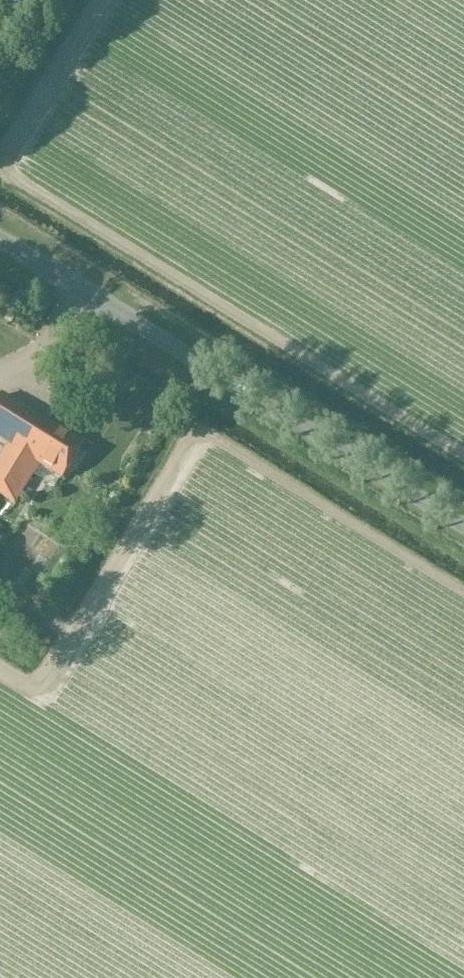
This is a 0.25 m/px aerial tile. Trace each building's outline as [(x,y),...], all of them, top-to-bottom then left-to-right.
[(84,446),(3,397),(0,401),(0,442),(9,447),(0,463),(0,495),(16,505),(40,466),(63,480),(84,446)]
